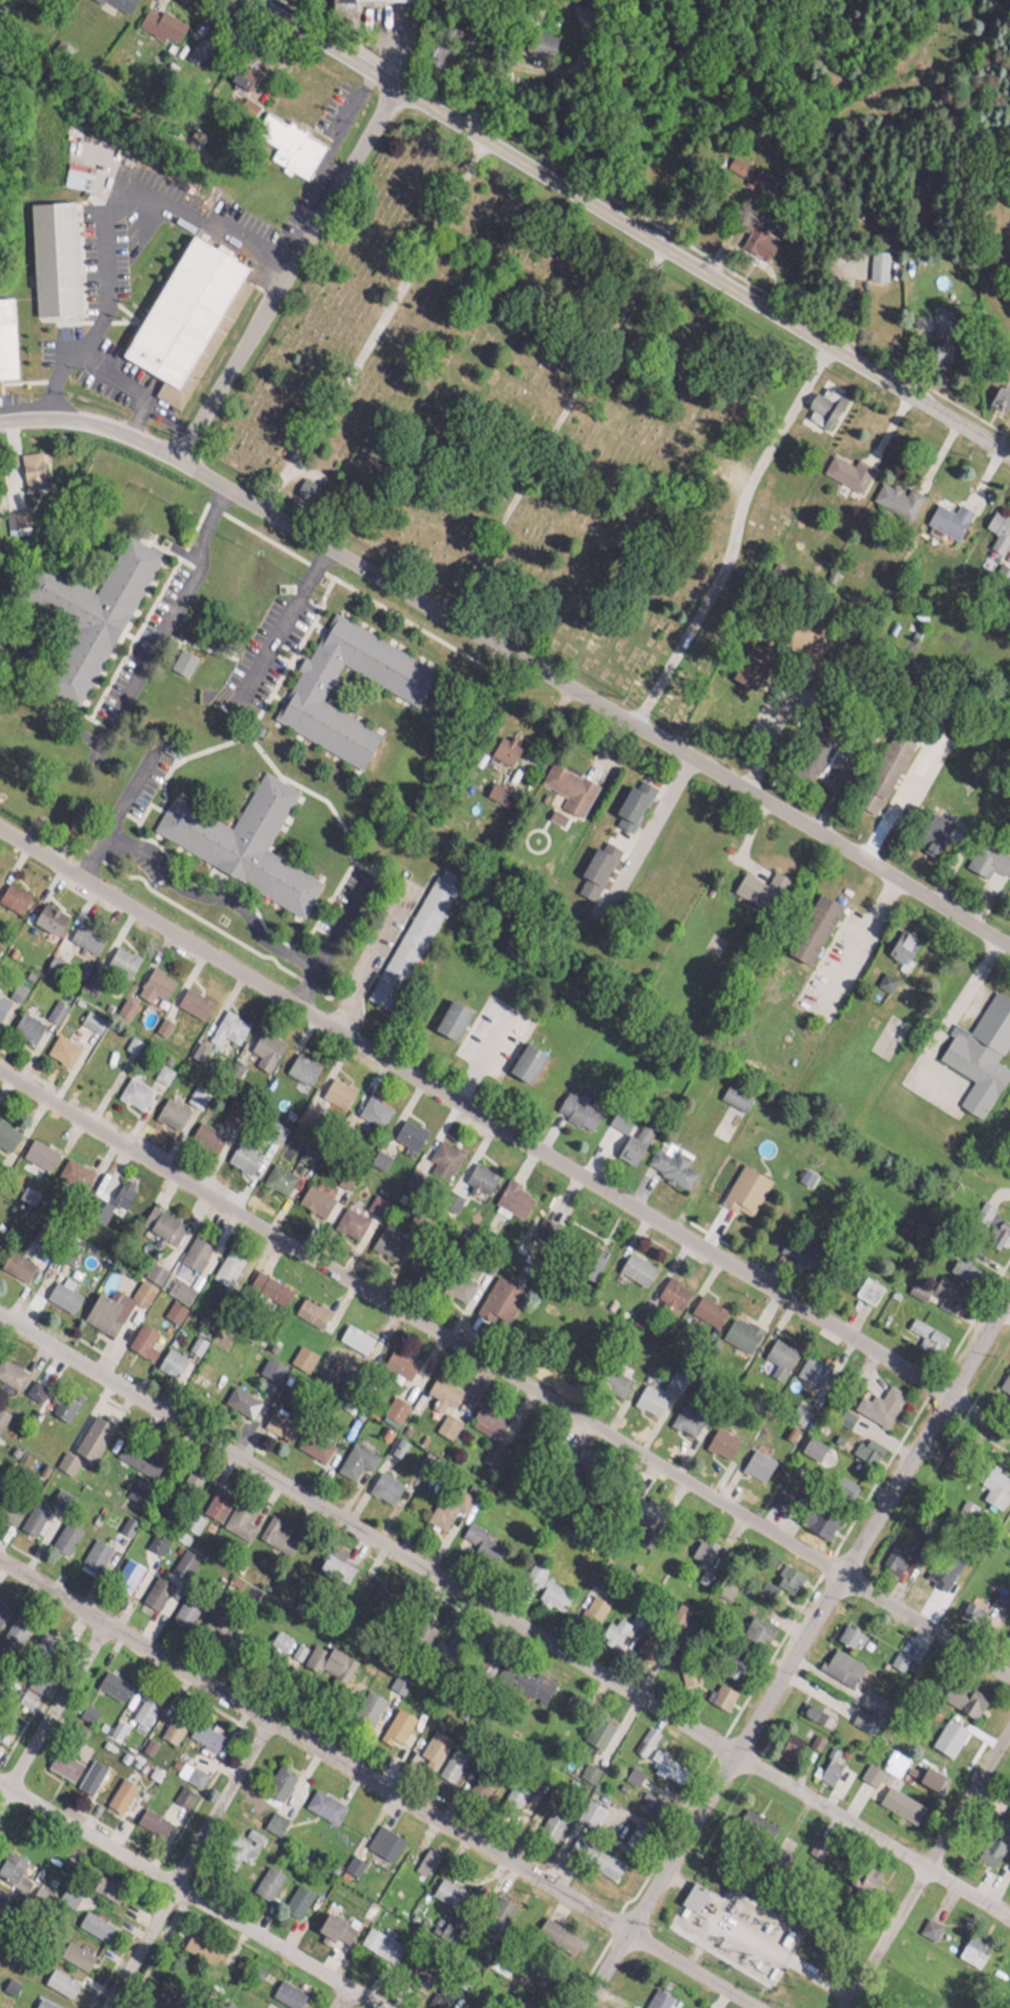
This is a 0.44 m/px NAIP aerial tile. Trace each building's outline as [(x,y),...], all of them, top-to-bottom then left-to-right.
[(125,12),(132,0),(105,0),(125,12)] [(137,19),(173,39),(184,19),(159,5),(157,9),(146,3),(137,19)] [(768,170),(728,152),(723,165),(763,182),(768,170)] [(770,229),(749,221),(741,243),(762,251),(770,229)] [(243,258),(183,228),(119,354),(179,384),(243,258)] [(10,293),(0,293),(0,318),(11,318),(10,293)] [(944,335),(930,335),(930,359),(944,359),(944,335)] [(1009,386),(994,379),(986,397),(1002,404),(1009,386)] [(812,386),(798,414),(825,427),(843,392),(821,381),(817,389),(812,386)] [(821,468),(861,487),(873,462),(855,453),(852,460),(830,449),(821,468)] [(23,484),(42,482),(40,454),(20,456),(23,484)] [(906,483),(905,485),(878,475),(870,498),(911,513),(920,488),(906,483)] [(971,506),(957,498),(951,507),(936,497),(924,516),(952,534),(971,506)] [(1009,553),(1009,551),(1009,514),(993,505),(977,537),(1009,553)] [(272,716),(359,762),(360,762),(376,732),(377,726),(323,697),(324,689),(334,670),(348,671),(357,676),(373,677),(388,685),(398,686),(405,672),(407,647),(330,606),(329,606),(272,713),(272,716)] [(168,663),(185,671),(195,651),(178,643),(168,663)] [(298,784),(258,765),(235,812),(225,812),(219,809),(220,798),(196,798),(190,795),(184,795),(173,789),(169,789),(149,832),(290,900),(297,900),(301,892),(301,863),(266,846),(275,827),(277,827),(298,784)] [(630,780),(611,814),(629,823),(652,781),(638,773),(633,782),(630,780)] [(613,852),(593,842),(571,885),(590,895),(613,852)] [(364,993),(387,1006),(459,873),(437,860),(364,993)] [(30,890),(7,876),(0,887),(0,898),(18,909),(30,890)] [(31,914),(53,928),(65,910),(43,896),(31,914)] [(66,934),(94,950),(104,932),(77,916),(66,934)] [(127,973),(138,953),(115,939),(103,959),(127,973)] [(175,976),(153,959),(135,983),(158,1000),(175,976)] [(201,1013),(211,996),(185,981),(175,998),(201,1013)] [(996,1058),(1009,1033),(1009,995),(991,985),(963,1035),(948,1027),(933,1054),(970,1074),(956,1101),(980,1114),(1007,1064),(996,1058)] [(65,999),(55,993),(45,1011),(55,1017),(65,999)] [(467,1002),(445,993),(432,1027),(454,1036),(467,1002)] [(105,1015),(86,1004),(78,1017),(97,1028),(105,1015)] [(233,1039),(247,1020),(226,1004),(204,1034),(221,1046),(229,1036),(233,1039)] [(30,1037),(42,1020),(22,1005),(9,1022),(30,1037)] [(284,1037),(260,1024),(243,1054),(266,1068),(284,1037)] [(65,1062),(79,1042),(57,1027),(44,1047),(65,1062)] [(317,1059),(295,1046),(283,1067),(306,1080),(317,1059)] [(166,1075),(171,1066),(161,1060),(155,1069),(166,1075)] [(152,1084),(127,1070),(115,1092),(140,1105),(152,1084)] [(598,1108),(567,1085),(554,1103),(586,1126),(598,1108)] [(187,1104),(164,1092),(153,1113),(176,1125),(187,1104)] [(224,1156),(258,1173),(284,1121),(265,1112),(252,1139),(237,1131),(224,1156)] [(414,1144),(424,1124),(402,1112),(391,1132),(414,1144)] [(212,1149),(223,1130),(198,1115),(187,1134),(212,1149)] [(19,1149),(40,1165),(53,1147),(33,1131),(19,1149)] [(675,1145),(672,1150),(655,1143),(646,1163),(685,1181),(692,1164),(683,1160),(687,1151),(675,1145)] [(61,1171),(77,1171),(77,1157),(62,1157),(61,1171)] [(770,1174),(737,1159),(720,1197),(752,1212),(770,1174)] [(287,1190),(293,1167),(269,1160),(262,1183),(287,1190)] [(131,1177),(118,1174),(112,1198),(125,1201),(131,1177)] [(506,1208),(525,1208),(525,1176),(506,1176),(506,1208)] [(295,1196),(320,1213),(332,1195),(307,1178),(295,1196)] [(139,1217),(169,1237),(182,1218),(151,1198),(139,1217)] [(983,1239),(999,1245),(1009,1218),(994,1212),(983,1239)] [(403,1236),(381,1221),(366,1244),(388,1258),(403,1236)] [(604,1254),(590,1240),(571,1258),(585,1272),(604,1254)] [(655,1264),(628,1245),(614,1265),(641,1284),(655,1264)] [(211,1270),(226,1279),(240,1257),(225,1248),(211,1270)] [(949,1262),(961,1269),(966,1261),(953,1254),(949,1262)] [(688,1282),(666,1270),(654,1293),(677,1304),(688,1282)] [(952,1304),(961,1280),(936,1272),(930,1288),(935,1289),(932,1298),(952,1304)] [(144,1303),(156,1282),(138,1273),(127,1294),(144,1303)] [(70,1309),(80,1290),(53,1276),(44,1295),(70,1309)] [(125,1302),(95,1286),(80,1315),(111,1331),(125,1302)] [(292,1307),(319,1322),(328,1306),(302,1291),(292,1307)] [(905,1322),(939,1343),(946,1332),(912,1311),(905,1322)] [(148,1354),(155,1344),(148,1339),(156,1328),(141,1317),(126,1339),(148,1354)] [(787,1341),(774,1333),(764,1349),(776,1357),(787,1341)] [(154,1360),(174,1372),(186,1353),(166,1341),(154,1360)] [(0,1351),(0,1352),(0,1375),(14,1385),(26,1368),(0,1351)] [(1009,1358),(996,1381),(1009,1389),(1009,1359),(1009,1358)] [(460,1383),(432,1369),(423,1390),(431,1394),(425,1407),(440,1414),(435,1424),(451,1431),(459,1415),(447,1409),(460,1383)] [(666,1391),(642,1377),(628,1402),(651,1416),(666,1391)] [(878,1394),(869,1390),(863,1402),(888,1415),(903,1387),(887,1379),(878,1394)] [(221,1399),(249,1413),(259,1395),(231,1380),(221,1399)] [(389,1415),(398,1415),(398,1405),(410,1404),(410,1391),(389,1392),(389,1415)] [(87,1457),(113,1423),(95,1410),(69,1444),(87,1457)] [(737,1435),(714,1422),(703,1442),(726,1455),(737,1435)] [(823,1440),(807,1430),(798,1444),(815,1454),(823,1440)] [(394,1452),(404,1436),(394,1431),(385,1447),(394,1452)] [(879,1440),(856,1431),(850,1449),(873,1457),(879,1440)] [(360,1462),(365,1465),(374,1452),(354,1437),(335,1462),(351,1474),(360,1462)] [(76,1455),(63,1447),(55,1460),(68,1468),(76,1455)] [(1009,1477),(1009,1473),(987,1463),(980,1480),(986,1483),(981,1494),(993,1499),(996,1490),(1003,1493),(1009,1477)] [(143,1486),(132,1479),(126,1487),(136,1494),(143,1486)] [(229,1486),(209,1482),(204,1514),(224,1517),(229,1486)] [(629,1512),(649,1521),(659,1501),(639,1491),(629,1512)] [(49,1503),(32,1495),(19,1523),(36,1531),(49,1503)] [(194,1532),(203,1512),(185,1505),(177,1523),(184,1526),(184,1528),(194,1532)] [(279,1524),(283,1517),(270,1509),(256,1533),(285,1549),(295,1532),(279,1524)] [(49,1539),(64,1549),(80,1524),(65,1514),(49,1539)] [(111,1544),(95,1532),(77,1555),(93,1567),(111,1544)] [(908,1548),(892,1537),(878,1560),(894,1570),(908,1548)] [(195,1549),(182,1542),(171,1563),(184,1570),(195,1549)] [(353,1564),(326,1547),(316,1563),(342,1580),(353,1564)] [(130,1586),(138,1557),(121,1552),(113,1581),(130,1586)] [(542,1572),(546,1565),(531,1557),(517,1583),(559,1605),(569,1586),(542,1572)] [(947,1571),(932,1564),(922,1584),(938,1592),(947,1571)] [(170,1578),(155,1569),(140,1597),(156,1605),(170,1578)] [(624,1618),(608,1611),(598,1633),(614,1640),(624,1618)] [(739,1629),(759,1641),(770,1623),(751,1611),(739,1629)] [(834,1637),(853,1643),(859,1626),(840,1620),(834,1637)] [(290,1635),(276,1625),(268,1637),(282,1646),(290,1635)] [(786,1676),(829,1700),(839,1682),(846,1685),(861,1658),(830,1641),(822,1656),(802,1645),(786,1676)] [(119,1696),(130,1680),(106,1664),(95,1680),(119,1696)] [(129,1714),(148,1724),(162,1696),(144,1687),(129,1714)] [(820,1718),(825,1707),(803,1698),(799,1709),(820,1718)] [(414,1713),(396,1702),(381,1728),(398,1739),(414,1713)] [(163,1735),(177,1738),(183,1716),(169,1712),(163,1735)] [(223,1731),(195,1715),(186,1730),(214,1747),(223,1731)] [(632,1743),(642,1751),(658,1730),(648,1722),(632,1743)] [(451,1735),(432,1724),(417,1750),(435,1761),(451,1735)] [(462,1747),(446,1744),(441,1774),(457,1777),(462,1747)] [(906,1754),(891,1745),(884,1757),(898,1767),(906,1754)] [(841,1757),(827,1750),(815,1772),(829,1779),(841,1757)] [(74,1782),(90,1791),(106,1762),(90,1753),(74,1782)] [(923,1800),(877,1775),(882,1766),(867,1758),(859,1773),(876,1783),(870,1794),(914,1818),(923,1800)] [(263,1786),(276,1795),(292,1774),(279,1764),(263,1786)] [(118,1809),(135,1780),(120,1771),(103,1800),(118,1809)] [(304,1799),(330,1817),(341,1801),(315,1783),(304,1799)] [(134,1816),(160,1832),(169,1817),(144,1801),(134,1816)] [(403,1835),(381,1819),(365,1841),(386,1857),(403,1835)] [(613,1875),(623,1857),(597,1843),(587,1861),(613,1875)] [(423,1844),(438,1854),(426,1872),(421,1869),(419,1873),(409,1866),(423,1844)] [(7,1845),(0,1856),(0,1880),(7,1885),(25,1856),(7,1845)] [(363,1858),(352,1849),(343,1862),(355,1870),(363,1858)] [(266,1896),(285,1872),(268,1860),(250,1884),(266,1896)] [(460,1882),(438,1871),(430,1889),(452,1900),(460,1882)] [(706,1885),(689,1876),(677,1898),(693,1907),(706,1885)] [(312,1887),(295,1877),(280,1905),(297,1915),(312,1887)] [(76,1918),(101,1935),(110,1921),(85,1904),(76,1918)] [(327,1911),(353,1930),(344,1942),(335,1935),(332,1939),(316,1926),(327,1911)] [(541,1917),(579,1939),(572,1952),(534,1930),(541,1917)] [(443,1920),(458,1929),(450,1941),(436,1932),(443,1920)] [(366,1923),(397,1942),(386,1961),(355,1942),(366,1923)] [(83,1965),(91,1951),(66,1935),(57,1948),(83,1965)] [(533,1954),(562,1973),(553,1987),(546,1983),(542,1989),(528,1979),(531,1973),(524,1968),(533,1954)] [(420,1958),(434,1966),(425,1980),(429,1982),(421,1994),(413,1988),(411,1992),(402,1986),(420,1958)] [(68,1993),(78,1977),(51,1961),(41,1977),(68,1993)] [(278,1979),(299,1993),(290,2006),(269,1992),(278,1979)]
